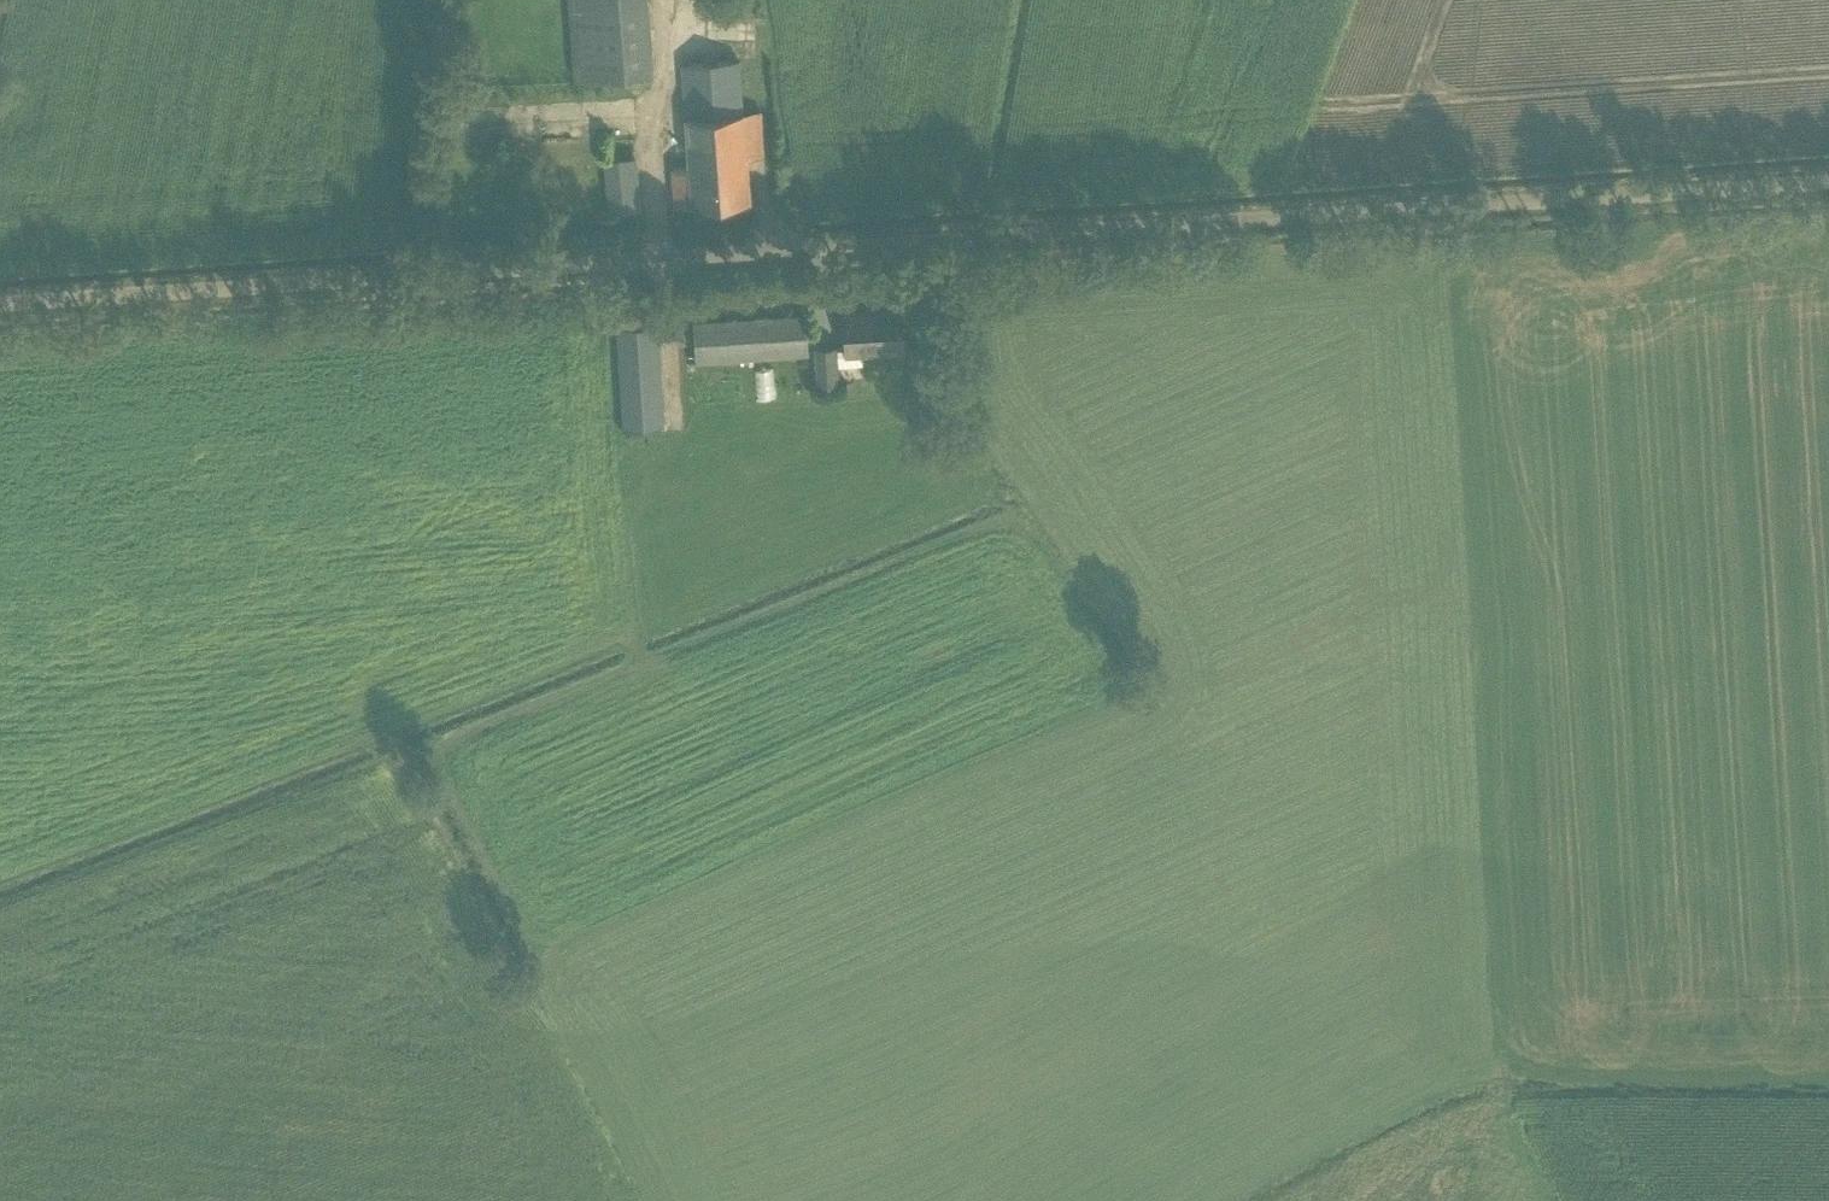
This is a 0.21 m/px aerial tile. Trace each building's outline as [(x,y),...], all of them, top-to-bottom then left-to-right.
[(654,75),(648,0),(567,0),(573,81),(654,75)] [(672,171),(673,182),(674,206),(749,201),(746,158),(763,157),(761,133),(760,114),(743,115),(739,60),(680,65),(688,170),(672,171)] [(604,162),(606,188),(608,212),(639,209),(635,160),(604,162)] [(844,313),(846,337),(847,353),(902,350),(899,310),(844,313)] [(694,324),(695,348),(696,363),(808,355),(805,316),(694,324)] [(617,329),(623,427),(664,425),(657,326),(617,329)] [(839,383),(837,348),(814,349),(816,384),(839,383)]
